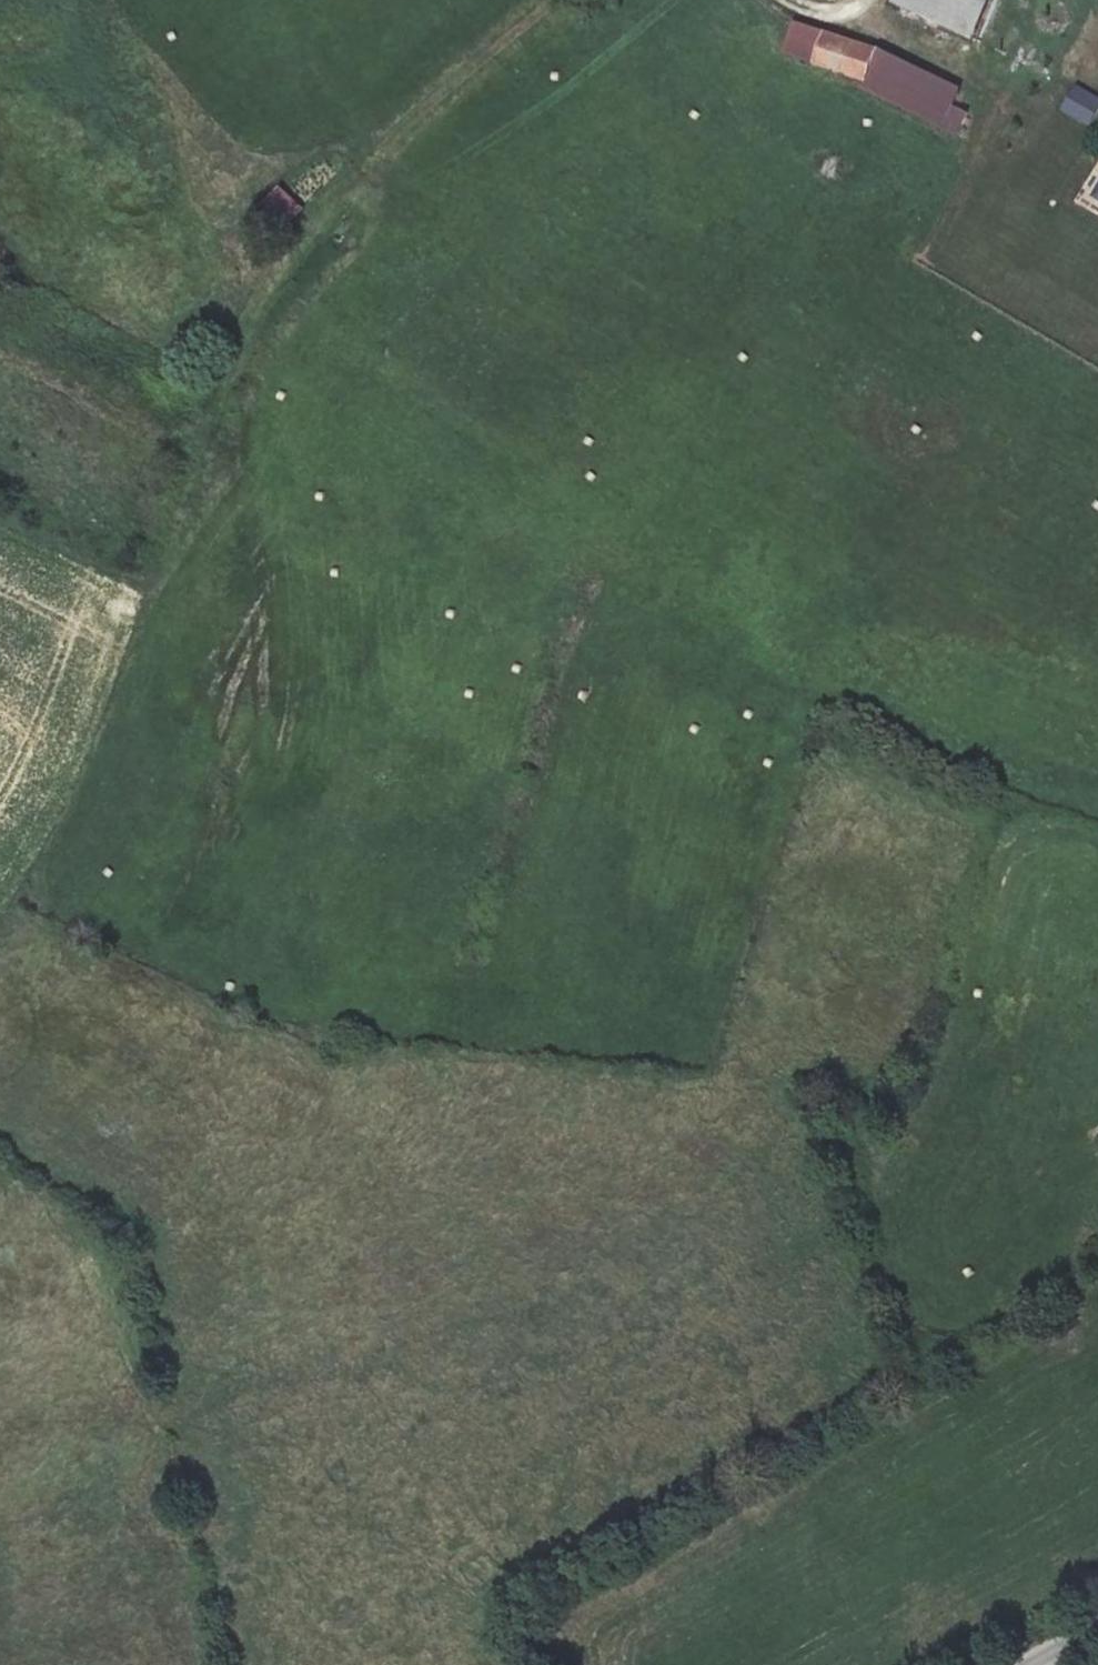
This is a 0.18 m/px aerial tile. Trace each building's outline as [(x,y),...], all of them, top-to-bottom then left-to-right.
[(896,11),(974,41),(990,0),(900,0),(896,11)] [(820,53),(869,69),(879,38),(831,25),(820,53)] [(287,222),(301,204),(280,187),(265,206),(287,222)]
